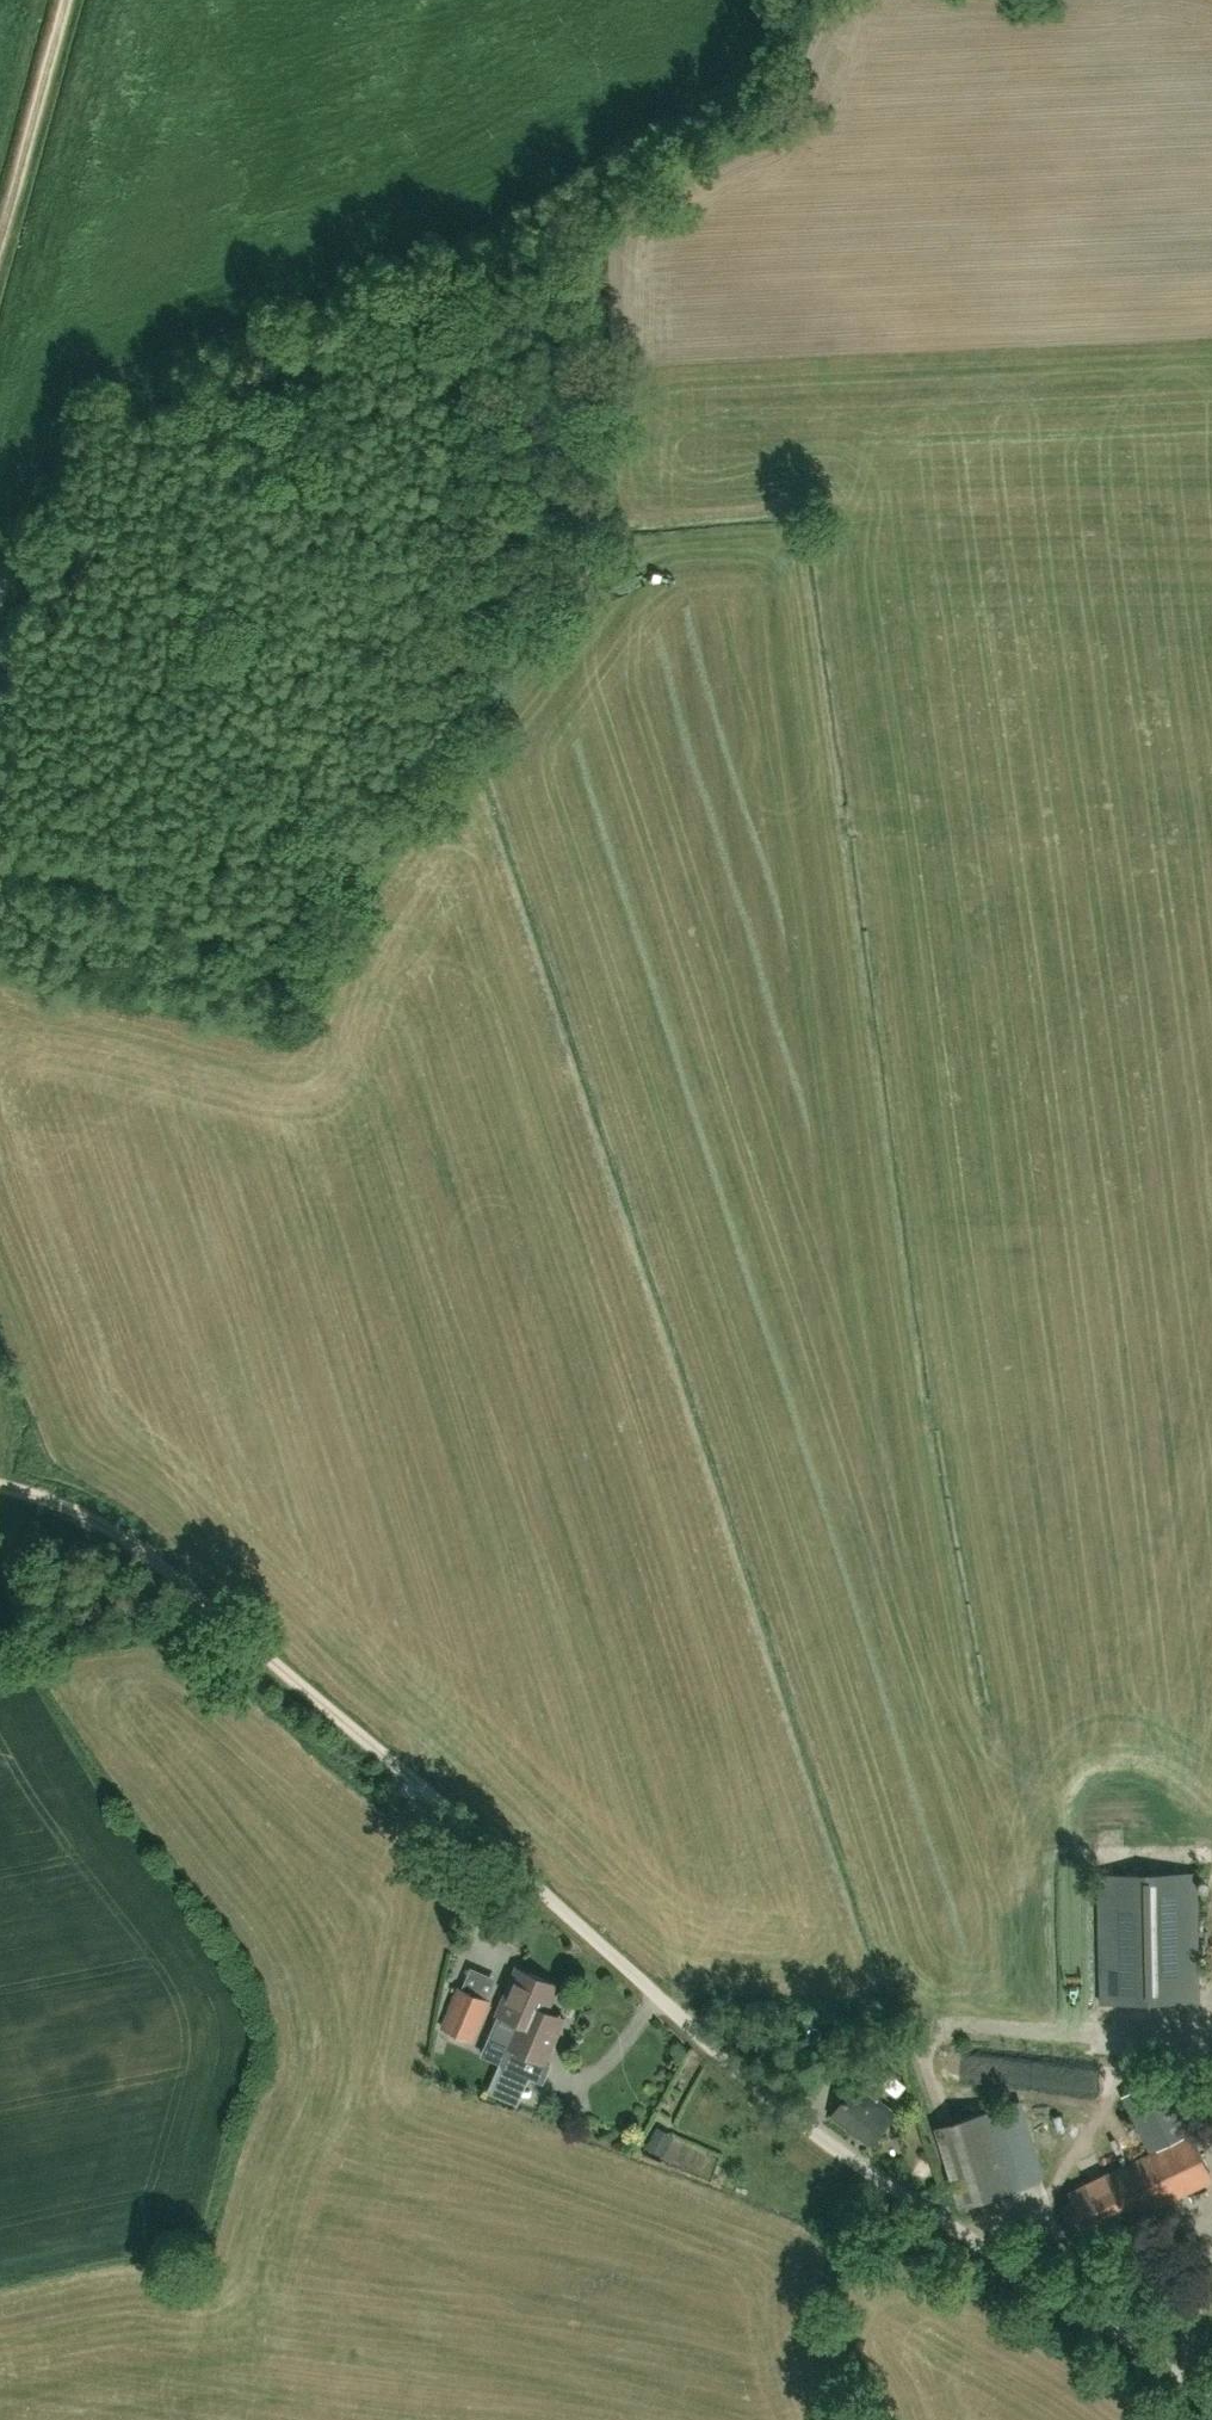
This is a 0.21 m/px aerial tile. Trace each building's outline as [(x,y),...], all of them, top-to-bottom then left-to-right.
[(1101,2002),(1199,2000),(1197,1872),(1098,1874),(1101,2002)] [(506,2047),(517,2022),(526,2002),(546,2010),(557,1986),(516,1967),(496,2013),(498,2014),(487,2038),(506,2047)] [(488,2000),(484,1998),(458,1987),(440,2027),(471,2040),(488,2000)] [(506,2047),(499,2064),(517,2072),(525,2055),(543,2063),(558,2029),(563,2019),(546,2011),(546,2010),(526,2002),(517,2022),(506,2047)] [(869,2143),(893,2112),(877,2099),(886,2087),(854,2061),(840,2079),(851,2088),(831,2113),(869,2143)] [(1091,2237),(1211,2179),(1162,2076),(1123,2094),(1150,2152),(1069,2190),(1091,2237)] [(1011,2104),(989,2111),(938,2126),(961,2205),(1012,2190),(1034,2183),(1011,2104)]
